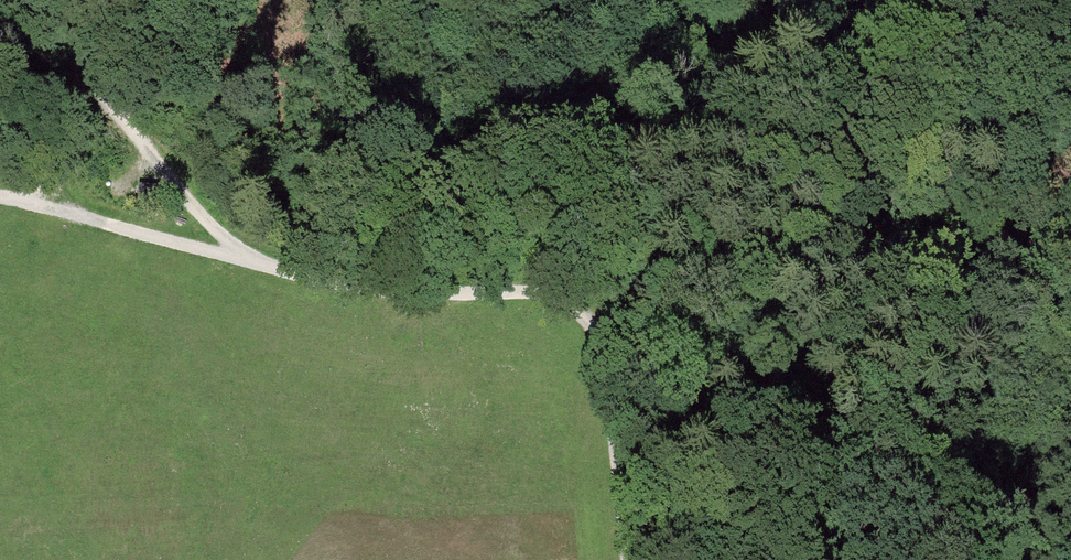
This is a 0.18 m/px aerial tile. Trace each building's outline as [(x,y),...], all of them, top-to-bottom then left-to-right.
[(156,188),(139,187),(139,203),(156,204),(156,188)]
